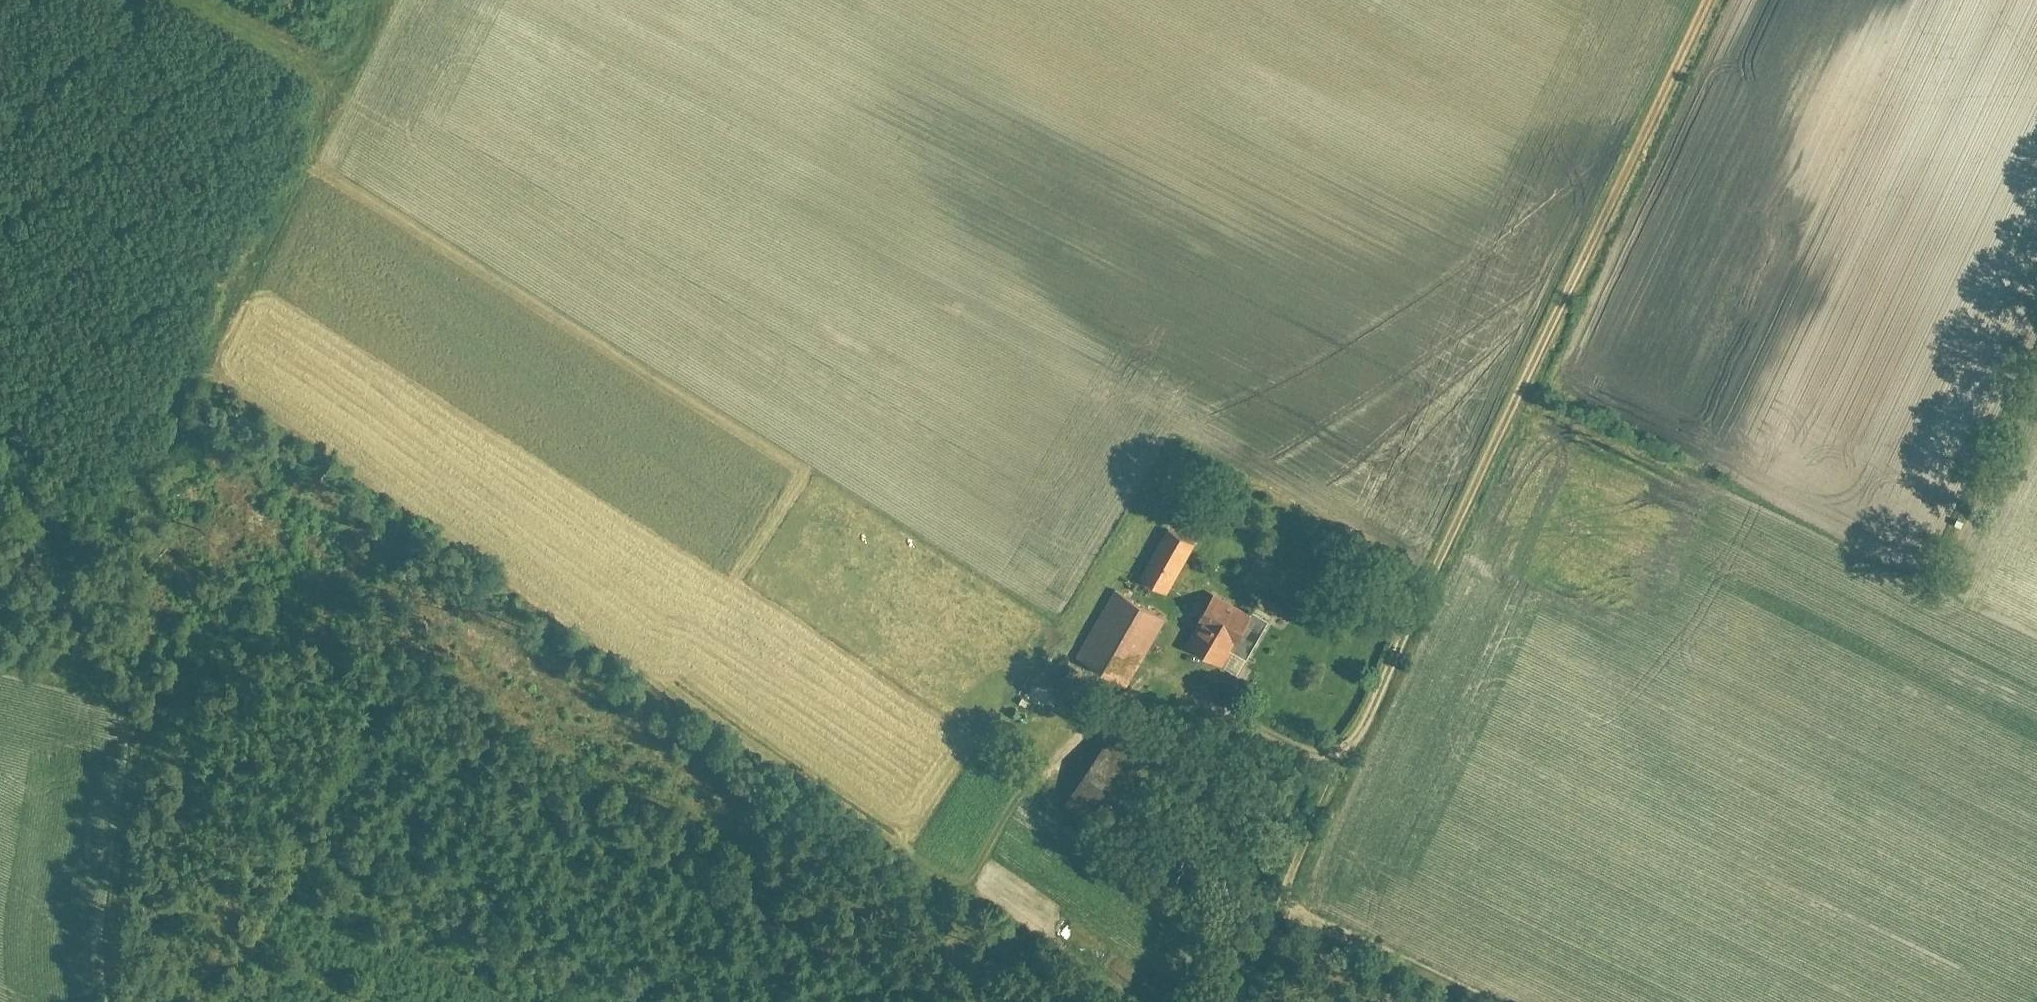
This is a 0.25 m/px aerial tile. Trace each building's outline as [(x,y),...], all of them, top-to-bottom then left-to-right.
[(1174,534),(1144,588),(1168,602),(1198,547),(1174,534)] [(1121,595),(1084,660),(1131,687),(1168,622),(1121,595)] [(1248,609),(1239,625),(1215,612),(1192,655),(1231,676),(1239,660),(1254,667),(1277,625),(1248,609)] [(1113,731),(1064,807),(1096,827),(1145,752),(1113,731)]
